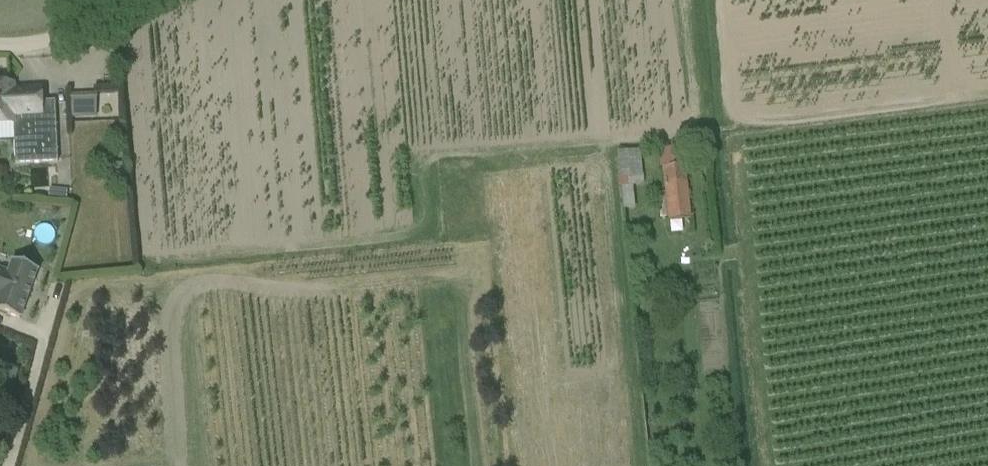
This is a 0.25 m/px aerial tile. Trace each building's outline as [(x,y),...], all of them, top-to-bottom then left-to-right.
[(14,126),(16,164),(58,162),(56,115),(42,116),(41,90),(15,90),(15,84),(0,84),(0,126),(14,126)] [(94,95),(69,96),(69,116),(95,115),(94,95)] [(644,186),(641,151),(618,153),(621,188),(644,186)] [(688,183),(686,167),(662,169),(664,186),(668,222),(692,220),(688,183)] [(68,190),(50,189),(48,201),(67,202),(68,190)] [(21,319),(38,270),(13,261),(9,273),(0,269),(0,311),(21,319)]
